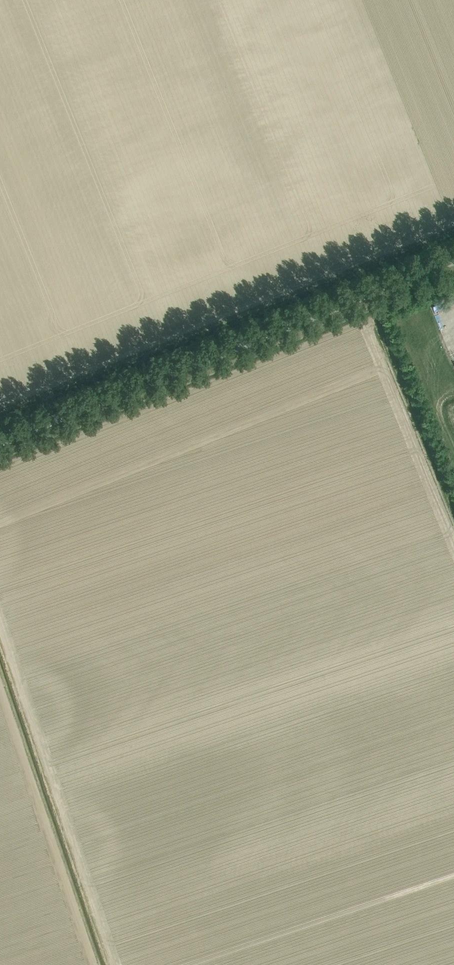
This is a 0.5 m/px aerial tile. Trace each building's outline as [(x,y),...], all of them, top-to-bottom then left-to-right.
[(440,317),(435,303),(431,304),(436,318),(440,317)]
